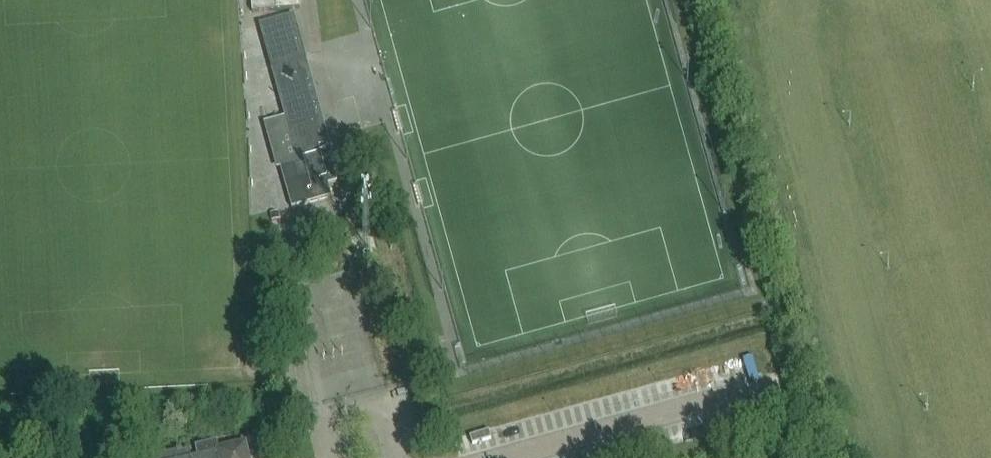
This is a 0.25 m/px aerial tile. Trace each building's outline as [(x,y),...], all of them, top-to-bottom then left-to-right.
[(251,13),(299,9),(298,0),(250,0),(251,13)] [(257,27),(269,68),(295,161),(278,166),(289,206),(329,195),(326,183),(335,180),(327,154),(330,153),(292,17),(257,27)] [(157,455),(158,457),(250,457),(246,440),(215,447),(216,449),(190,455),(188,447),(157,455)]
